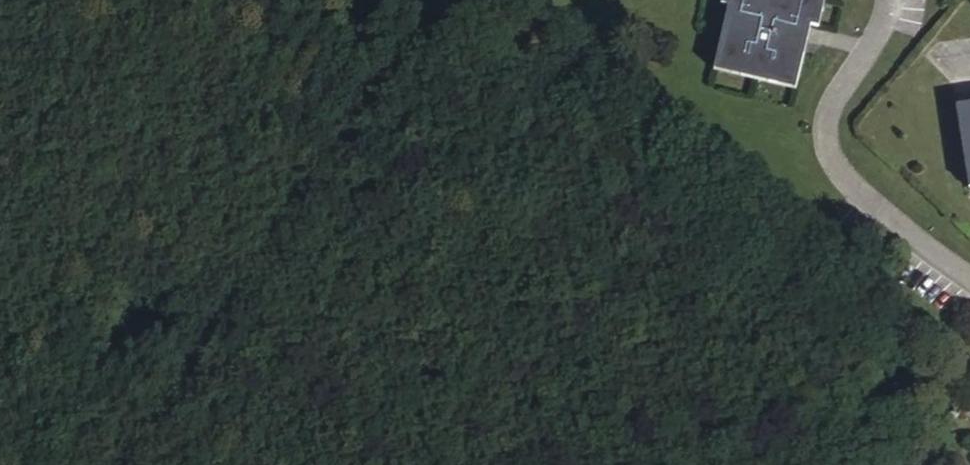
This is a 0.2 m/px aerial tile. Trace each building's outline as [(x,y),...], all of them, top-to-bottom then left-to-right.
[(727,8),(715,64),(732,68),(779,79),(797,84),(810,26),(811,24),(812,17),(816,0),(729,0),(727,8)] [(824,0),(816,0),(812,17),(820,18),(824,0)] [(812,17),(811,24),(810,26),(818,28),(820,18),(812,17)] [(731,76),(732,68),(715,64),(713,72),(731,76)] [(779,79),(732,68),(731,76),(777,87),(779,79)] [(795,91),(797,84),(779,79),(777,87),(795,91)] [(960,101),(969,162),(969,99),(960,101)]
